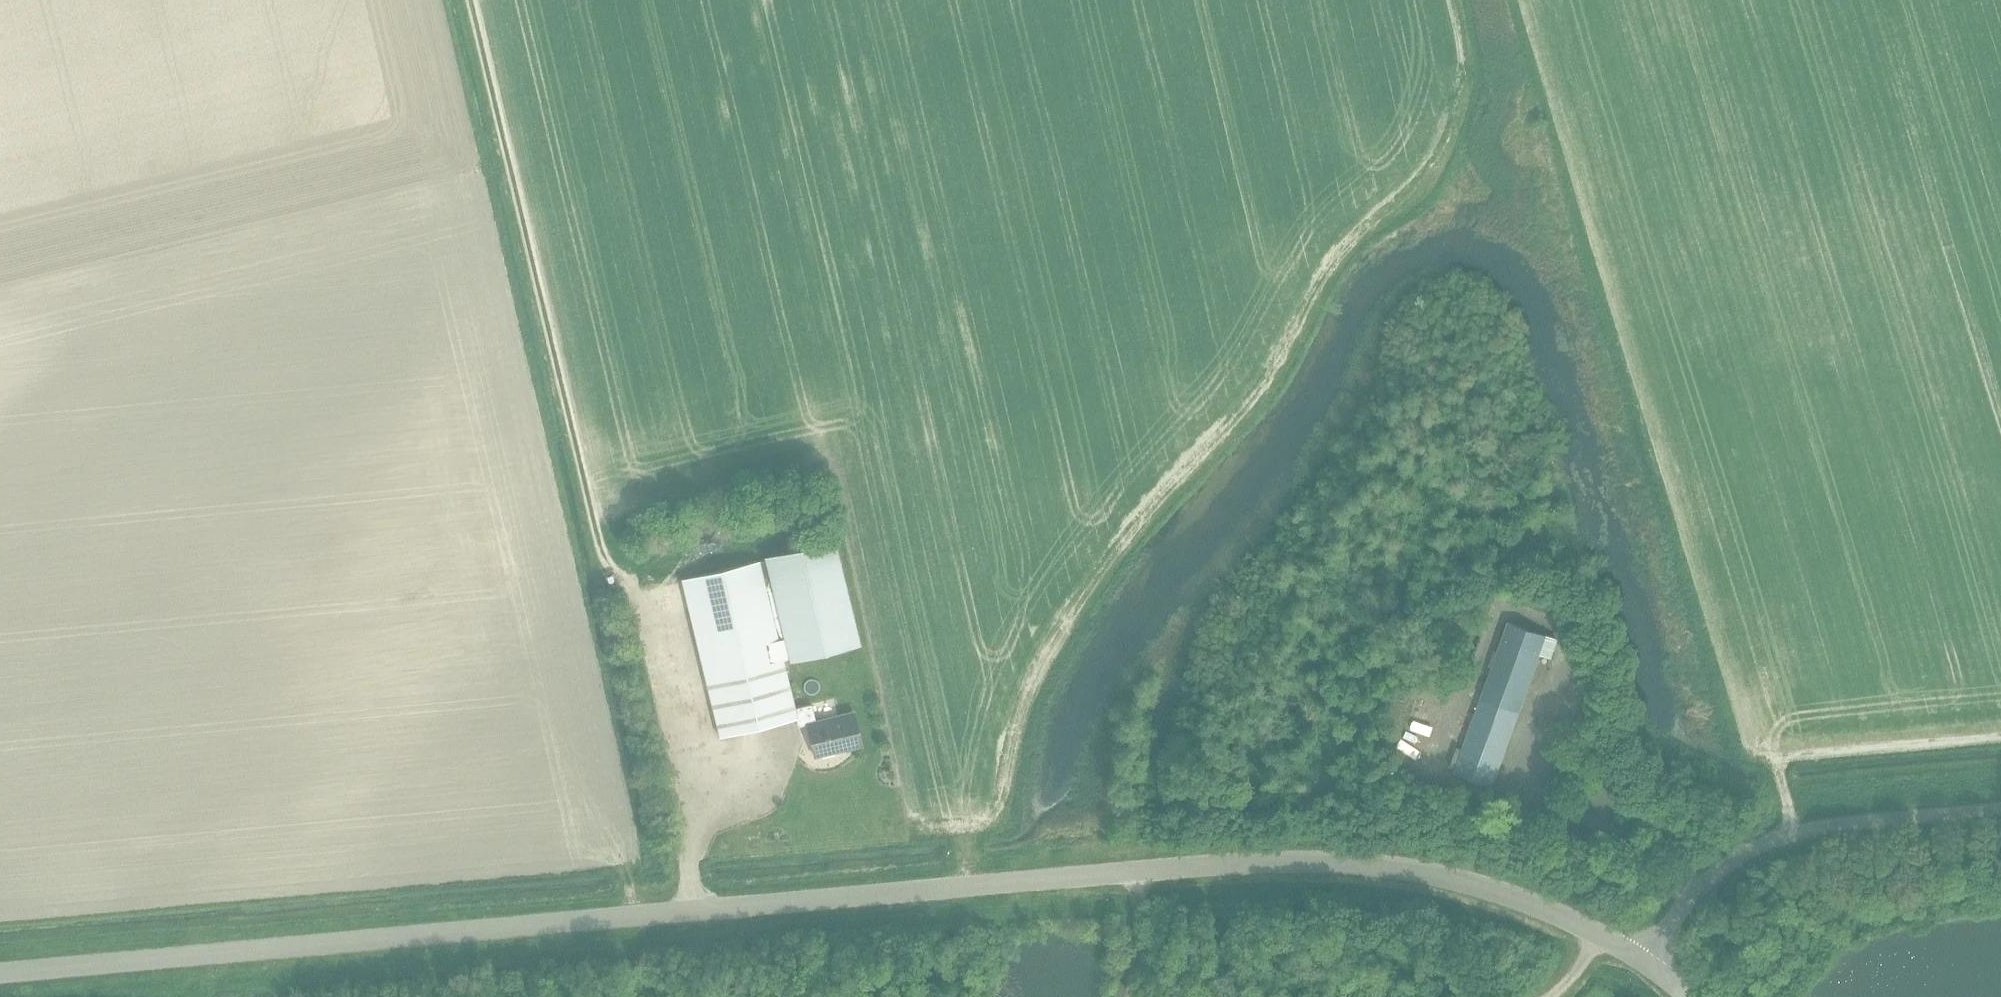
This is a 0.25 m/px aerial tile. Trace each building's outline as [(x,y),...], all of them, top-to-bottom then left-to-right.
[(837,542),(760,561),(785,662),(863,643),(837,542)] [(760,561),(682,580),(720,735),(796,717),(798,725),(807,723),(815,756),(862,744),(854,711),(816,720),(812,703),(795,707),(760,561)] [(1482,694),(1520,708),(1521,708),(1541,653),(1552,657),(1558,639),(1508,621),(1482,694)] [(1493,783),(1498,770),(1520,708),(1482,694),(1455,769),(1493,783)] [(1415,700),(1413,709),(1435,715),(1437,706),(1415,700)]
